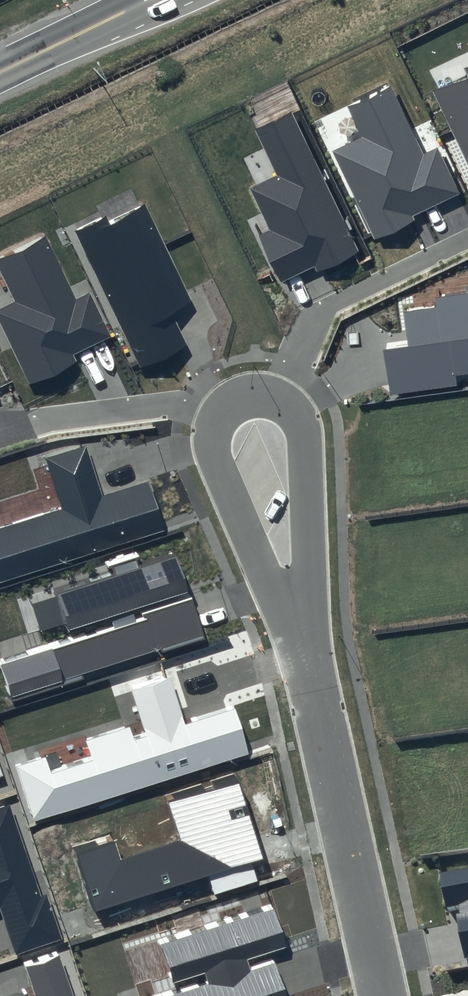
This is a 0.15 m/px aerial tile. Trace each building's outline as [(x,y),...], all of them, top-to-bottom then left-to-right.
[(467,162),(467,68),(464,70),(467,76),(434,93),(467,162)] [(361,137),(333,151),(374,238),(460,195),(437,148),(424,155),(390,86),(347,107),(361,137)] [(260,236),(283,282),(314,267),(318,272),(359,252),(291,112),(256,130),(277,176),(250,188),(270,231),(260,236)] [(103,217),(75,231),(141,368),(187,345),(171,315),(193,304),(146,207),(106,225),(103,217)] [(0,308),(0,323),(31,386),(77,363),(73,357),(111,337),(90,294),(76,301),(44,235),(0,255),(0,272),(14,302),(0,308)] [(387,348),(394,395),(457,387),(456,376),(467,374),(467,287),(465,287),(466,295),(435,299),(436,307),(404,312),(407,345),(387,348)] [(167,530),(149,482),(101,496),(85,446),(45,459),(61,509),(0,528),(0,583),(167,530)] [(52,590),(68,635),(0,658),(0,671),(8,698),(205,636),(175,550),(52,590)] [(45,757),(17,766),(32,817),(249,751),(234,709),(185,725),(170,677),(130,689),(145,737),(134,741),(129,727),(86,741),(92,761),(50,775),(45,757)] [(112,836),(75,847),(94,909),(208,874),(214,893),(258,879),(250,861),(262,857),(236,777),(166,799),(180,840),(120,859),(112,836)] [(0,808),(0,910),(15,954),(59,939),(9,805),(0,808)] [(439,873),(447,913),(458,910),(466,957),(467,957),(467,868),(439,873)] [(158,943),(174,989),(153,995),(286,995),(272,952),(285,948),(272,907),(158,943)] [(16,995),(72,995),(56,950),(23,962),(32,991),(16,995)]
